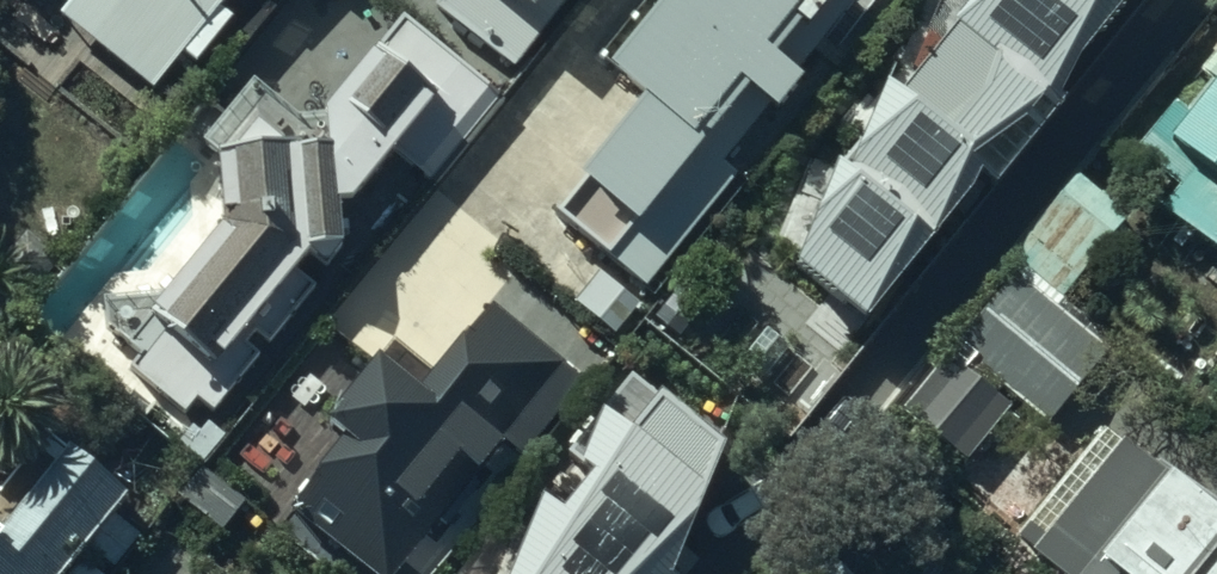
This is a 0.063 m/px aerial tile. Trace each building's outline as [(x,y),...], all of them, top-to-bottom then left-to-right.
[(435,25),(512,86),(576,6),(570,0),(454,0),(435,25)] [(654,110),(574,216),(660,285),(738,178),(878,4),(873,0),(684,0),(618,82),(654,110)] [(799,279),(866,333),(1055,115),(1129,0),(981,0),(878,106),(799,279)] [(452,62),(398,18),(369,54),(363,49),(295,129),(250,90),(200,148),(212,157),(209,157),(213,224),(176,271),(175,270),(174,269),(172,269),(171,268),(169,268),(168,268),(167,267),(165,267),(164,268),(162,268),(161,268),(160,269),(158,270),(157,270),(156,271),(155,272),(154,273),(153,274),(152,275),(151,277),(151,278),(150,279),(150,281),(150,282),(150,284),(150,285),(150,287),(150,288),(150,289),(151,291),(152,292),(152,293),(153,295),(154,296),(155,297),(147,305),(102,306),(104,329),(139,362),(131,371),(179,415),(194,398),(206,409),(253,358),(238,345),(251,331),(262,341),(309,290),(288,271),(301,250),(330,250),(330,204),(346,204),(388,153),(430,187),(510,88),(462,49),(452,62)] [(1198,211),(1182,229),(1216,258),(1216,98),(1154,176),(1198,211)] [(1130,244),(1071,197),(1005,278),(1064,326),(1130,244)] [(542,434),(529,424),(596,338),(527,284),(499,321),(486,310),(461,341),(454,336),(407,395),(366,362),(314,428),(332,441),(304,478),(306,480),(282,512),(299,525),(287,540),(331,573),(429,573),(500,484),(482,470),(504,443),(523,458),(542,434)] [(1109,365),(1012,288),(953,360),(1050,438),(1109,365)] [(60,452),(0,523),(0,573),(59,573),(119,497),(60,452)] [(1136,541),(1103,515),(1056,573),(1216,573),(1216,530),(1173,495),(1136,541)]
